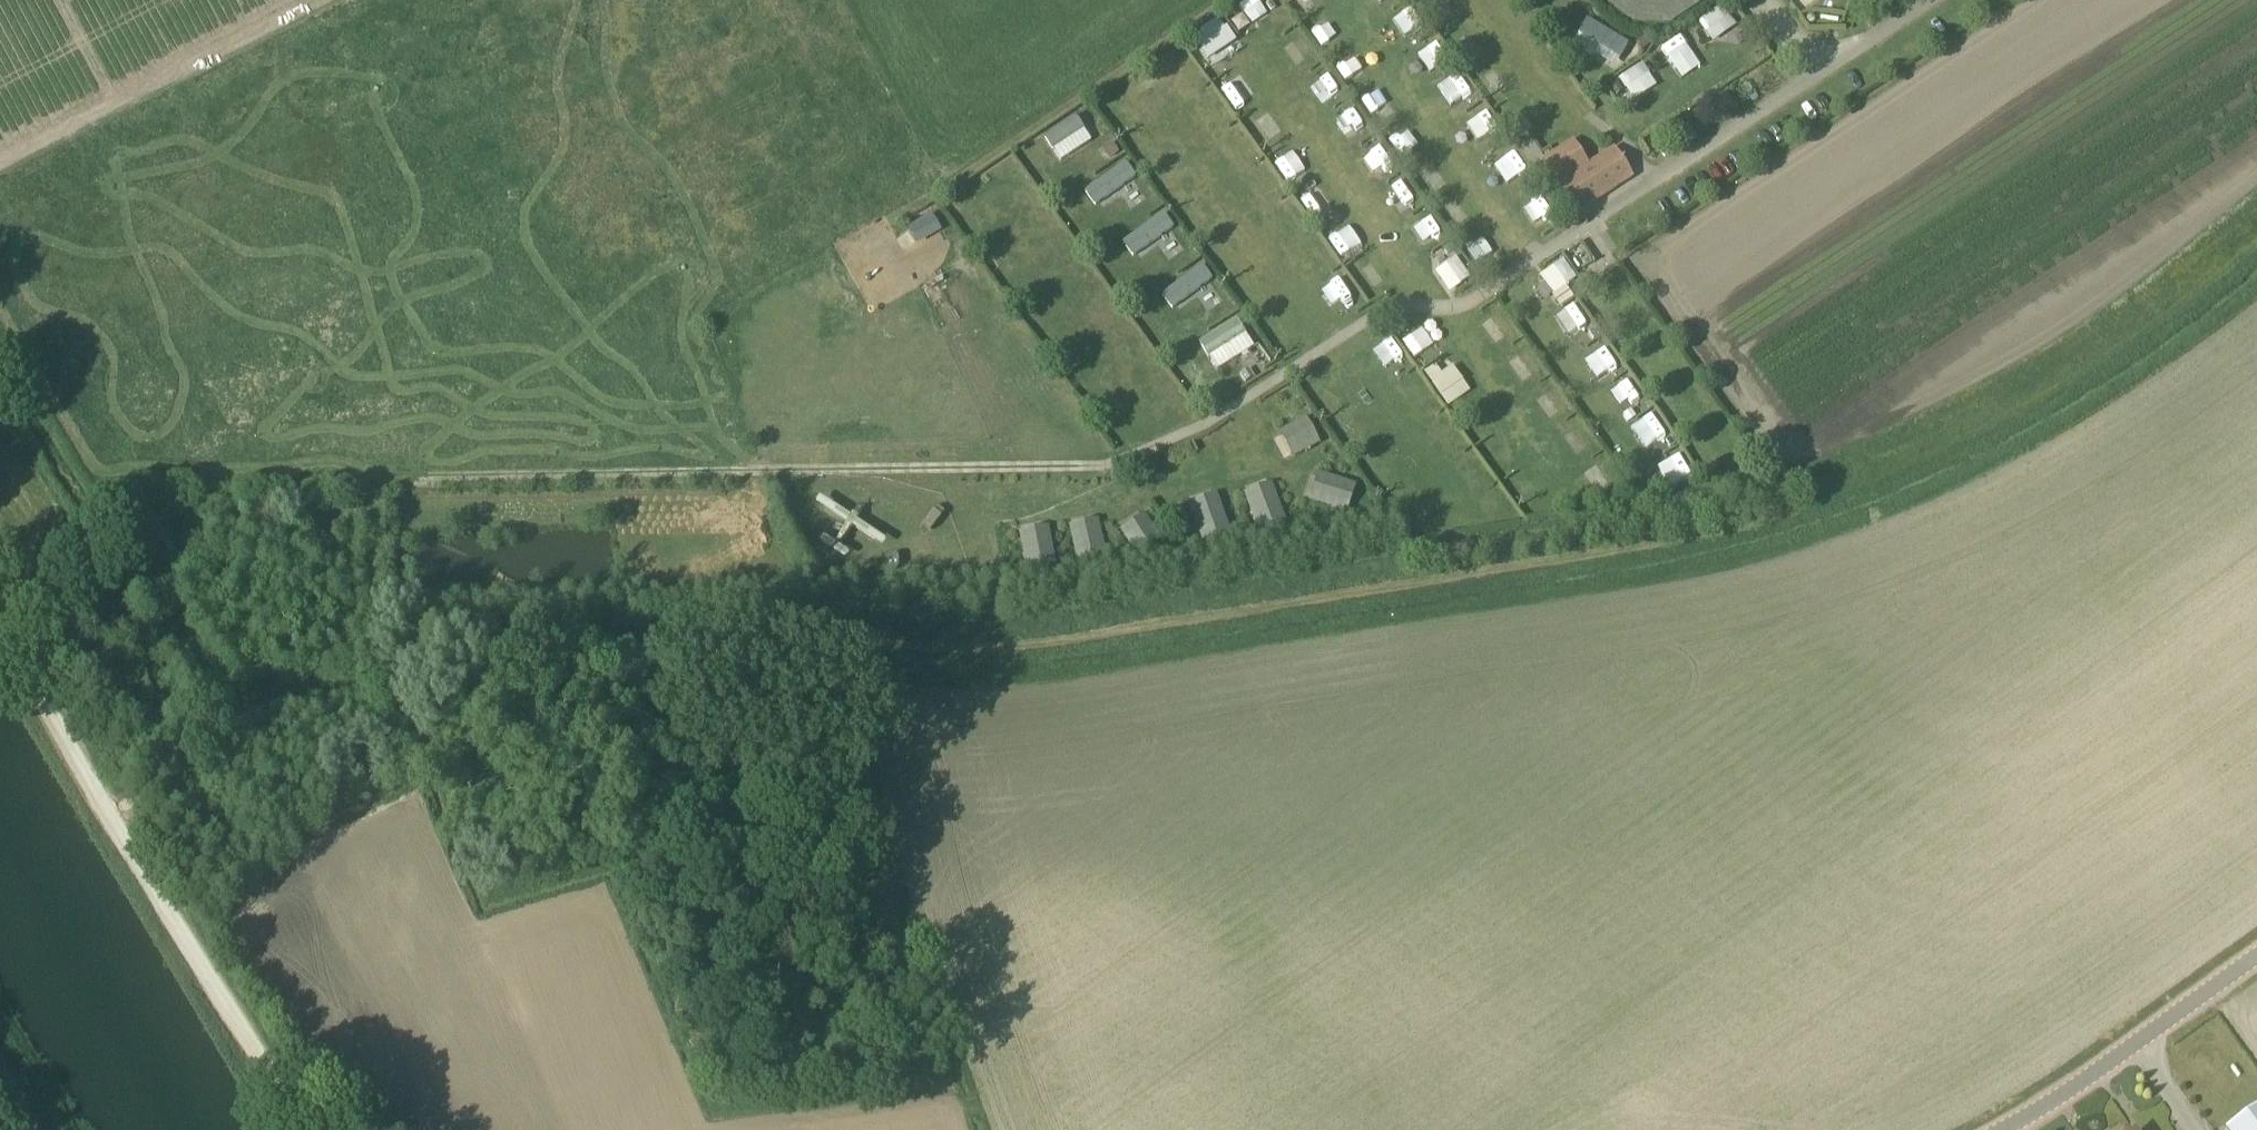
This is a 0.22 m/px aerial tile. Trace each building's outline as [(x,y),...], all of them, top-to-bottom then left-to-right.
[(1236,4),(1247,28),(1269,17),(1260,0),(1244,0),(1236,4)] [(1429,8),(1438,23),(1456,12),(1449,0),(1443,0),(1429,8)] [(1604,5),(1632,27),(1668,29),(1699,9),(1702,0),(1602,0),(1604,5)] [(1724,3),(1697,21),(1711,42),(1738,24),(1724,3)] [(1322,48),(1347,29),(1332,11),(1308,31),(1322,48)] [(1215,53),(1231,39),(1214,19),(1198,32),(1215,53)] [(1572,47),(1619,69),(1631,41),(1585,20),(1572,47)] [(1620,77),(1629,91),(1620,97),(1627,106),(1659,84),(1643,61),(1620,77)] [(1236,109),(1255,94),(1241,77),(1222,92),(1236,109)] [(1077,114),(1043,135),(1060,161),(1093,139),(1077,114)] [(1408,126),(1396,135),(1409,152),(1420,143),(1408,126)] [(1588,163),(1589,165),(1557,185),(1576,215),(1634,178),(1614,147),(1588,163)] [(1399,208),(1417,195),(1404,178),(1387,192),(1399,208)] [(1313,219),(1342,201),(1331,184),(1303,201),(1313,219)] [(1452,230),(1472,217),(1457,195),(1437,208),(1452,230)] [(1429,215),(1412,221),(1420,244),(1437,237),(1429,215)] [(1470,252),(1479,265),(1495,254),(1486,241),(1470,252)] [(1456,255),(1435,270),(1450,292),(1472,276),(1456,255)] [(1564,257),(1539,273),(1553,295),(1578,279),(1564,257)] [(1561,319),(1569,342),(1592,334),(1584,311),(1561,319)] [(1216,369),(1256,347),(1239,317),(1200,340),(1216,369)] [(1425,326),(1403,341),(1415,357),(1436,343),(1425,326)] [(1598,381),(1620,371),(1608,344),(1586,355),(1598,381)] [(1435,365),(1424,372),(1448,406),(1470,391),(1452,366),(1442,374),(1435,365)] [(1655,416),(1625,436),(1640,457),(1669,437),(1655,416)] [(2226,1129),(2256,1129),(2256,1107),(2226,1129)]
